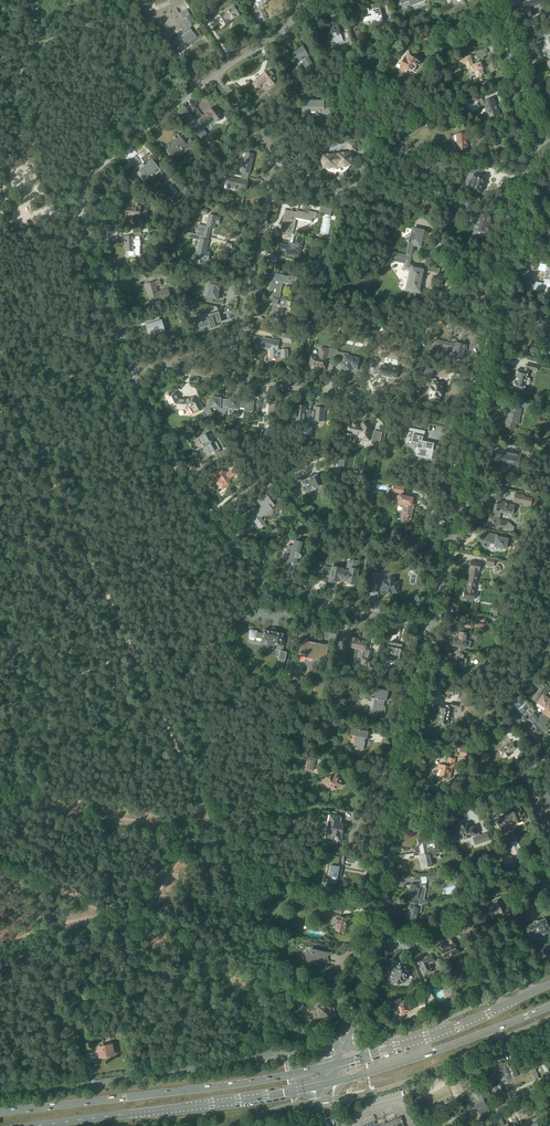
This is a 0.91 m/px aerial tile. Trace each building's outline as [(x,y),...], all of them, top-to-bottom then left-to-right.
[(525,12),(526,12),(528,18),(535,16),(533,10),(542,7),(540,0),(531,0),(522,3),(525,12)] [(239,15),(234,8),(224,15),(223,14),(215,19),(221,29),(229,23),(228,22),(239,15)] [(383,22),(379,8),(372,10),(372,11),(369,12),(368,9),(361,10),(364,22),(376,19),(377,23),(383,22)] [(177,47),(179,50),(186,45),(196,38),(197,39),(196,39),(196,40),(201,36),(197,29),(193,32),(190,28),(192,26),(190,23),(193,21),(187,10),(180,13),(184,23),(187,30),(183,32),(179,36),(180,37),(175,41),(175,42),(175,41),(178,45),(179,46),(177,47)] [(386,21),(389,29),(396,27),(393,19),(386,21)] [(343,40),(337,26),(333,27),(334,28),(326,31),(328,36),(331,44),(343,40)] [(351,30),(346,32),(350,43),(354,41),(351,30)] [(425,36),(423,36),(423,41),(427,41),(427,42),(433,41),(433,33),(428,33),(427,33),(427,34),(427,36),(425,36)] [(164,42),(170,50),(176,46),(173,41),(170,37),(164,42)] [(314,68),(308,56),(303,48),(292,55),(297,63),(302,59),(309,71),(314,68)] [(413,72),(419,62),(417,61),(418,60),(407,53),(403,61),(401,62),(400,63),(400,65),(400,66),(407,70),(408,68),(413,72)] [(473,65),(470,56),(458,60),(460,67),(466,64),(468,70),(470,69),(470,70),(471,72),(472,72),(473,72),(475,71),(477,78),(474,79),(475,83),(482,81),(482,79),(481,78),(480,78),(481,77),(481,76),(484,76),(482,71),(483,70),(482,70),(482,69),(483,69),(483,68),(482,66),(481,66),(481,65),(481,64),(481,63),(473,65)] [(277,83),(272,76),(273,75),(269,70),(263,75),(263,76),(252,84),(257,89),(260,86),(259,85),(266,80),(272,87),(277,83)] [(470,103),(482,99),(481,95),(468,99),(470,103)] [(498,110),(494,98),(483,101),(486,109),(488,109),(489,113),(488,113),(490,118),(500,115),(498,110)] [(328,110),(328,109),(324,109),(324,101),(302,101),(302,116),(304,116),(304,117),(307,117),(307,116),(309,116),(309,109),(321,109),(321,112),(323,112),(323,114),(328,114),(329,113),(329,112),(329,111),(329,110),(328,110)] [(221,120),(221,118),(223,117),(214,106),(207,112),(208,113),(197,122),(198,124),(196,125),(198,127),(200,126),(201,128),(204,126),(204,124),(208,121),(210,121),(213,119),(216,122),(218,121),(219,121),(221,120)] [(456,134),(458,151),(468,150),(468,145),(469,145),(468,139),(467,133),(456,134)] [(185,143),(180,137),(175,141),(177,142),(166,151),(172,158),(189,145),(191,147),(194,145),(189,139),(185,143)] [(209,146),(215,153),(218,150),(220,149),(215,142),(209,146)] [(347,143),(349,152),(357,151),(356,142),(347,143)] [(352,166),(351,152),(321,155),(322,159),(321,161),(321,163),(321,164),(322,165),(322,166),(323,169),(327,169),(328,170),(329,170),(330,170),(331,169),(333,169),(333,168),(337,168),(337,167),(338,167),(338,168),(342,168),(343,168),(344,168),(345,168),(346,168),(348,167),(349,167),(352,166)] [(242,172),(241,176),(248,178),(249,174),(250,174),(254,154),(246,153),(243,167),(240,167),(239,172),(242,172)] [(143,163),(134,170),(142,180),(148,175),(148,176),(150,175),(149,174),(153,171),(156,175),(161,171),(153,160),(150,162),(151,163),(150,163),(148,164),(148,165),(145,167),(143,163)] [(481,168),(472,166),(470,173),(474,174),(474,175),(470,190),(480,192),(480,193),(481,193),(481,192),(482,187),(483,183),(484,177),(484,176),(484,177),(480,176),(481,168)] [(228,178),(226,185),(228,186),(228,189),(235,190),(235,189),(236,189),(236,188),(247,190),(248,182),(247,181),(248,178),(241,176),(240,180),(230,178),(228,178)] [(143,203),(143,199),(136,197),(135,201),(136,201),(135,208),(132,207),(127,207),(126,215),(140,216),(145,216),(146,216),(147,216),(148,215),(148,214),(148,213),(148,212),(147,211),(146,211),(141,210),(141,206),(139,206),(140,202),(143,203)] [(450,200),(448,208),(456,210),(457,201),(450,200)] [(320,210),(319,214),(331,216),(332,209),(328,208),(325,208),(321,207),(320,210)] [(293,235),(293,234),(296,218),(312,222),(312,219),(316,219),(317,213),(308,211),(307,213),(297,211),(297,213),(285,210),(285,211),(281,232),(280,232),(292,234),(293,235)] [(482,215),(471,213),(469,218),(480,221),(478,231),(489,233),(493,216),(482,214),(482,215)] [(196,234),(209,237),(211,228),(214,228),(215,224),(219,224),(220,218),(217,217),(209,215),(206,228),(203,228),(203,229),(200,229),(200,231),(197,230),(196,234)] [(393,253),(392,260),(406,263),(404,268),(411,269),(407,289),(419,291),(424,269),(410,266),(414,246),(417,246),(419,247),(419,245),(422,231),(412,229),(407,256),(393,253)] [(208,261),(210,253),(206,252),(208,241),(209,237),(196,234),(187,232),(186,237),(200,240),(197,254),(201,254),(200,259),(208,261)] [(304,237),(293,234),(293,235),(292,234),(290,243),(289,243),(287,245),(285,245),(285,244),(279,243),(278,248),(286,249),(285,255),(300,258),(301,258),(302,254),(299,254),(301,247),(302,247),(304,237)] [(125,243),(126,252),(129,252),(129,256),(134,256),(134,255),(139,255),(139,246),(140,246),(140,241),(139,240),(139,236),(124,236),(124,238),(121,238),(121,241),(125,241),(125,243)] [(534,290),(535,291),(541,292),(541,290),(547,291),(549,284),(549,268),(547,267),(546,267),(547,263),(540,262),(538,270),(543,271),(546,272),(544,282),(545,282),(545,283),(545,284),(535,282),(535,283),(534,290)] [(317,273),(319,264),(313,263),(312,269),(311,268),(311,269),(311,268),(310,272),(317,273)] [(275,298),(280,299),(283,283),(296,286),(297,278),(290,276),(290,277),(272,273),(271,278),(272,278),(269,292),(270,292),(269,297),(268,296),(268,297),(275,298)] [(158,294),(156,286),(161,285),(159,280),(146,284),(151,302),(155,301),(155,303),(171,298),(168,290),(159,292),(159,293),(158,294)] [(217,300),(219,294),(218,293),(218,290),(219,290),(221,284),(218,283),(218,282),(212,281),(212,282),(210,282),(208,288),(210,288),(209,295),(208,295),(207,298),(208,298),(207,301),(212,302),(213,299),(217,300)] [(291,301),(280,299),(275,298),(274,304),(273,304),(269,323),(280,325),(284,307),(290,308),(291,301)] [(210,327),(215,326),(215,324),(222,322),(219,312),(209,315),(210,318),(208,319),(208,321),(202,322),(201,317),(195,319),(198,331),(204,330),(204,328),(210,326),(210,327)] [(159,318),(158,316),(147,320),(150,327),(148,328),(150,334),(158,332),(158,330),(164,328),(161,320),(160,320),(159,318)] [(282,342),(292,343),(293,336),(284,334),(282,342)] [(277,349),(279,342),(263,338),(261,348),(270,349),(271,358),(277,358),(277,356),(282,355),(282,358),(288,357),(287,349),(276,350),(277,349)] [(452,344),(435,340),(433,350),(438,351),(439,347),(453,350),(452,353),(450,353),(449,357),(462,360),(463,355),(464,350),(466,350),(467,345),(456,343),(456,344),(452,343),(452,344)] [(335,359),(337,350),(329,348),(329,349),(321,348),(320,353),(318,353),(317,357),(311,356),(310,364),(320,366),(320,367),(325,368),(327,358),(335,359)] [(337,350),(335,359),(342,361),(341,364),(343,364),(342,368),(343,368),(343,370),(345,370),(346,369),(350,370),(352,369),(352,367),(357,368),(358,366),(359,365),(360,361),(359,360),(359,358),(345,355),(345,353),(337,352),(337,350)] [(372,367),(373,362),(376,362),(377,359),(370,358),(368,367),(372,367)] [(538,371),(539,367),(527,364),(526,371),(517,369),(516,376),(518,376),(516,382),(514,382),(513,388),(524,391),(526,385),(526,384),(525,384),(526,378),(527,378),(528,372),(529,369),(538,371)] [(398,368),(382,365),(380,375),(396,378),(398,368)] [(421,374),(433,376),(435,368),(423,366),(421,374)] [(436,379),(429,378),(429,381),(433,382),(432,388),(430,387),(429,393),(431,394),(429,400),(439,402),(440,395),(441,396),(443,390),(442,390),(443,383),(436,382),(436,379)] [(176,409),(177,409),(187,410),(193,406),(197,412),(200,411),(194,398),(186,400),(179,399),(175,392),(171,394),(170,393),(169,393),(168,393),(168,394),(167,394),(167,395),(166,396),(167,397),(167,398),(171,405),(170,405),(171,407),(171,406),(172,409),(173,409),(173,410),(174,410),(175,410),(176,410),(176,409)] [(229,408),(229,400),(211,398),(210,407),(220,408),(221,408),(221,411),(222,411),(222,413),(226,413),(226,411),(227,411),(227,408),(228,408),(229,408)] [(228,409),(228,413),(238,414),(239,408),(245,409),(244,411),(244,412),(251,412),(253,413),(254,409),(254,401),(249,401),(249,402),(245,401),(239,401),(239,400),(229,399),(229,400),(229,407),(229,408),(228,409)] [(206,415),(212,413),(208,406),(203,408),(206,415)] [(304,427),(308,428),(310,417),(305,416),(306,406),(297,406),(295,406),(293,407),(293,411),(294,413),(296,413),(296,420),(304,421),(304,427)] [(310,417),(308,428),(309,428),(309,429),(314,429),(314,424),(315,420),(319,421),(323,421),(325,410),(325,408),(322,408),(316,407),(315,413),(315,417),(310,417)] [(519,422),(521,409),(512,407),(510,415),(507,414),(505,427),(515,429),(516,421),(519,422)] [(369,439),(371,440),(374,425),(362,422),(361,426),(359,425),(359,424),(353,423),(353,424),(349,423),(347,433),(359,436),(359,437),(360,437),(359,440),(369,442),(369,439)] [(424,437),(425,431),(409,428),(406,443),(411,444),(412,442),(418,443),(417,448),(416,456),(431,459),(434,449),(433,449),(434,444),(422,441),(423,437),(424,437)] [(374,431),(371,443),(380,445),(382,433),(374,431)] [(198,439),(194,441),(197,446),(201,444),(202,445),(203,445),(204,447),(203,447),(207,455),(214,451),(219,461),(226,457),(222,450),(220,452),(209,433),(206,435),(205,434),(198,438),(198,439)] [(510,452),(504,450),(501,463),(512,465),(512,466),(517,467),(517,466),(518,466),(521,454),(513,452),(513,451),(510,451),(510,452)] [(344,467),(345,458),(337,456),(336,459),(333,471),(334,471),(333,474),(340,475),(341,466),(344,467)] [(227,472),(223,467),(215,474),(219,480),(216,482),(223,490),(231,484),(229,481),(231,479),(230,478),(236,473),(232,468),(227,472)] [(303,487),(302,489),(303,491),(304,492),(306,491),(306,492),(311,490),(311,488),(315,486),(316,488),(321,486),(317,475),(302,482),(304,487),(303,487)] [(266,489),(271,485),(267,480),(262,484),(266,489)] [(392,493),(403,495),(405,487),(394,485),(392,493)] [(398,502),(398,504),(399,505),(403,505),(401,516),(400,517),(401,517),(401,518),(401,519),(401,521),(406,522),(406,519),(411,520),(413,508),(414,508),(414,509),(415,508),(414,508),(415,504),(413,504),(412,504),(412,500),(413,497),(402,495),(400,494),(399,497),(398,502)] [(530,507),(531,502),(532,499),(524,497),(524,496),(516,494),(514,502),(522,504),(522,505),(530,507)] [(274,507),(266,496),(258,501),(263,507),(257,511),(248,517),(252,522),(254,520),(260,528),(265,524),(260,517),(272,509),(274,507)] [(493,510),(494,511),(493,517),(489,516),(487,526),(494,528),(495,527),(497,527),(497,528),(514,531),(513,531),(514,527),(508,522),(507,523),(499,521),(501,512),(513,514),(515,505),(505,503),(505,502),(498,500),(497,503),(496,505),(495,504),(493,510)] [(506,550),(509,539),(497,536),(498,535),(488,533),(478,540),(485,550),(490,547),(490,546),(494,547),(506,550)] [(299,554),(302,543),(294,541),(293,547),(288,546),(288,545),(285,555),(286,555),(290,556),(289,562),(296,564),(298,558),(299,558),(300,559),(301,558),(301,557),(301,556),(301,555),(300,554),(299,554)] [(486,565),(494,567),(495,559),(487,557),(486,565)] [(325,567),(323,576),(330,577),(329,581),(330,581),(331,582),(333,582),(334,582),(335,581),(339,582),(340,580),(348,582),(348,583),(349,583),(350,584),(353,585),(354,584),(355,585),(359,569),(358,569),(359,562),(353,560),(350,571),(342,570),(342,568),(332,566),(332,568),(325,567)] [(469,580),(477,582),(481,564),(471,562),(469,569),(471,569),(469,580)] [(391,591),(398,593),(400,582),(394,581),(394,578),(389,577),(388,580),(382,579),(380,579),(381,575),(373,573),(372,582),(379,583),(380,582),(382,582),(380,589),(386,590),(386,591),(391,592),(391,591)] [(473,600),(477,582),(469,580),(466,591),(465,591),(463,598),(473,600)] [(250,630),(249,637),(256,638),(262,639),(261,642),(267,644),(266,648),(274,649),(275,645),(281,647),(282,643),(283,643),(281,651),(283,651),(284,642),(282,642),(284,634),(264,630),(263,633),(257,632),(258,631),(250,630)] [(455,638),(453,645),(459,646),(458,650),(458,653),(457,653),(455,665),(462,666),(465,667),(467,659),(464,658),(465,654),(464,654),(465,652),(466,653),(467,651),(468,652),(468,648),(470,649),(470,647),(471,641),(467,641),(466,640),(467,636),(467,634),(461,632),(460,632),(460,634),(459,638),(455,638)] [(357,640),(358,638),(352,637),(351,638),(350,638),(348,645),(351,645),(351,648),(366,651),(368,642),(357,640)] [(321,646),(304,642),(302,648),(301,648),(299,653),(301,653),(299,660),(305,661),(306,657),(325,661),(328,646),(321,645),(321,646)] [(393,643),(389,642),(388,647),(387,653),(386,659),(389,660),(395,661),(398,662),(399,656),(400,656),(401,649),(402,645),(398,644),(393,643)] [(369,663),(371,651),(368,650),(366,657),(361,656),(359,661),(369,663)] [(285,661),(287,652),(283,651),(281,651),(280,651),(278,659),(279,660),(278,666),(283,667),(285,661)] [(373,674),(375,666),(369,664),(367,673),(373,674)] [(494,673),(494,682),(503,682),(503,674),(494,673)] [(545,709),(541,716),(548,721),(549,718),(549,699),(545,695),(549,690),(543,686),(540,690),(541,691),(538,695),(537,695),(536,695),(536,697),(536,698),(534,701),(545,709)] [(377,699),(374,711),(370,710),(369,716),(377,717),(378,712),(386,713),(386,707),(385,707),(385,706),(384,706),(383,706),(384,700),(387,701),(389,691),(376,688),(374,698),(377,699)] [(283,692),(287,698),(292,695),(288,689),(283,692)] [(447,724),(450,710),(449,709),(449,705),(441,704),(440,712),(442,712),(439,723),(447,724)] [(513,712),(509,716),(510,718),(514,724),(515,726),(521,721),(513,712)] [(526,717),(521,719),(524,726),(528,722),(533,727),(529,731),(536,739),(543,732),(544,731),(545,732),(548,727),(545,725),(546,723),(547,723),(547,722),(548,721),(541,716),(538,719),(533,713),(529,717),(529,718),(527,719),(526,717)] [(508,728),(514,724),(510,718),(503,720),(504,722),(507,728),(508,728)] [(367,738),(368,732),(352,729),(351,734),(356,735),(353,747),(363,749),(365,738),(367,738)] [(510,755),(508,752),(515,748),(513,743),(499,749),(502,755),(503,754),(505,757),(510,755)] [(461,747),(459,756),(466,758),(468,748),(461,747)] [(454,767),(455,763),(456,759),(449,758),(447,766),(439,764),(438,769),(441,770),(440,776),(441,776),(441,777),(444,778),(444,777),(450,778),(452,767),(454,767)] [(314,771),(315,761),(308,760),(307,769),(314,771)] [(340,778),(338,773),(324,779),(327,787),(331,786),(332,789),(343,785),(341,782),(342,781),(341,778),(340,778)] [(523,820),(525,819),(521,809),(496,820),(506,843),(512,841),(509,832),(511,831),(507,822),(512,819),(514,824),(523,820)] [(540,822),(546,819),(542,811),(536,814),(540,822)] [(330,814),(325,839),(329,840),(333,840),(332,841),(333,842),(336,843),(338,842),(338,841),(341,842),(342,836),(344,824),(340,823),(341,816),(330,814)] [(451,832),(450,832),(450,833),(452,837),(452,838),(456,837),(463,834),(464,838),(465,839),(470,837),(470,836),(475,835),(475,836),(477,836),(479,843),(490,840),(487,833),(480,835),(478,831),(477,832),(476,832),(474,827),(474,826),(474,827),(469,828),(468,824),(467,824),(466,825),(466,824),(465,824),(461,826),(460,826),(461,828),(458,829),(457,829),(457,830),(451,832)] [(435,836),(418,840),(419,846),(420,845),(420,850),(421,851),(421,852),(433,850),(433,849),(433,848),(430,848),(429,844),(436,842),(435,836)] [(433,850),(421,852),(421,855),(423,868),(433,866),(432,862),(432,858),(436,857),(436,854),(440,853),(439,848),(433,850)] [(514,872),(518,870),(515,863),(505,866),(508,873),(514,872)] [(341,875),(342,867),(328,864),(326,874),(329,874),(328,882),(327,883),(328,883),(327,886),(333,887),(333,884),(336,885),(338,874),(341,875)] [(421,886),(418,886),(418,885),(411,884),(408,898),(413,899),(411,906),(410,905),(407,917),(417,919),(418,912),(421,912),(423,904),(427,903),(427,900),(423,900),(424,895),(425,888),(426,885),(421,884),(421,886)] [(505,911),(503,906),(504,906),(501,898),(493,901),(496,907),(490,909),(492,914),(499,911),(500,913),(505,911)] [(329,908),(328,915),(331,916),(337,917),(336,920),(337,921),(336,928),(335,930),(336,930),(337,931),(339,932),(340,931),(344,932),(345,929),(345,927),(346,927),(346,926),(348,919),(346,918),(340,917),(340,915),(340,914),(341,914),(342,910),(339,910),(335,909),(335,910),(333,909),(329,908)] [(545,918),(537,922),(537,923),(534,924),(533,923),(526,926),(530,935),(529,935),(528,936),(528,937),(528,938),(529,941),(530,941),(530,942),(531,942),(532,942),(533,942),(534,941),(535,940),(535,939),(534,937),(538,936),(539,938),(540,938),(541,938),(542,937),(543,936),(542,934),(543,933),(546,932),(549,931),(549,925),(548,924),(545,918)] [(281,940),(288,942),(290,937),(286,936),(286,933),(283,933),(283,935),(277,934),(277,935),(281,937),(281,940)] [(455,944),(452,938),(449,939),(451,945),(441,950),(441,951),(439,952),(440,955),(443,954),(444,957),(445,957),(446,959),(451,956),(450,955),(458,952),(457,950),(465,946),(464,946),(465,946),(466,945),(465,944),(464,944),(463,944),(462,941),(455,944)] [(309,961),(324,960),(330,953),(310,949),(306,954),(309,961)] [(424,974),(432,971),(430,967),(431,966),(432,963),(435,961),(431,954),(418,960),(424,974)] [(396,962),(395,965),(394,965),(393,970),(392,970),(392,974),(391,979),(391,980),(392,980),(393,980),(392,983),(400,985),(400,981),(402,982),(403,982),(403,981),(404,978),(406,979),(406,978),(407,978),(408,973),(407,972),(408,971),(405,971),(406,968),(406,967),(405,967),(403,967),(404,963),(396,962)] [(418,991),(417,989),(415,986),(412,988),(416,998),(422,996),(419,990),(418,991)] [(291,993),(299,1010),(304,1008),(297,991),(291,993)] [(411,1011),(404,995),(400,996),(403,1001),(394,1005),(393,1006),(392,1008),(392,1009),(393,1010),(395,1011),(396,1011),(398,1010),(400,1015),(402,1016),(405,1014),(405,1013),(411,1011)] [(331,1008),(330,1004),(317,1006),(318,1017),(327,1016),(329,1018),(330,1017),(332,1016),(332,1014),(333,1014),(335,1012),(334,1007),(331,1008)] [(70,1032),(79,1031),(78,1022),(69,1023),(70,1032)] [(72,1042),(81,1040),(79,1031),(70,1033),(72,1042)] [(106,1043),(107,1045),(100,1046),(101,1052),(99,1052),(100,1057),(115,1055),(113,1044),(111,1045),(111,1042),(106,1043)] [(501,1063),(494,1066),(497,1074),(500,1079),(506,1077),(507,1081),(518,1076),(514,1066),(509,1068),(507,1062),(501,1064),(501,1063)] [(474,1098),(470,1100),(475,1111),(478,1110),(481,1117),(491,1113),(485,1100),(484,1098),(491,1095),(488,1090),(481,1093),(480,1092),(473,1095),(474,1098)] [(403,1123),(401,1117),(385,1124),(385,1123),(378,1125),(404,1125),(403,1123)]
